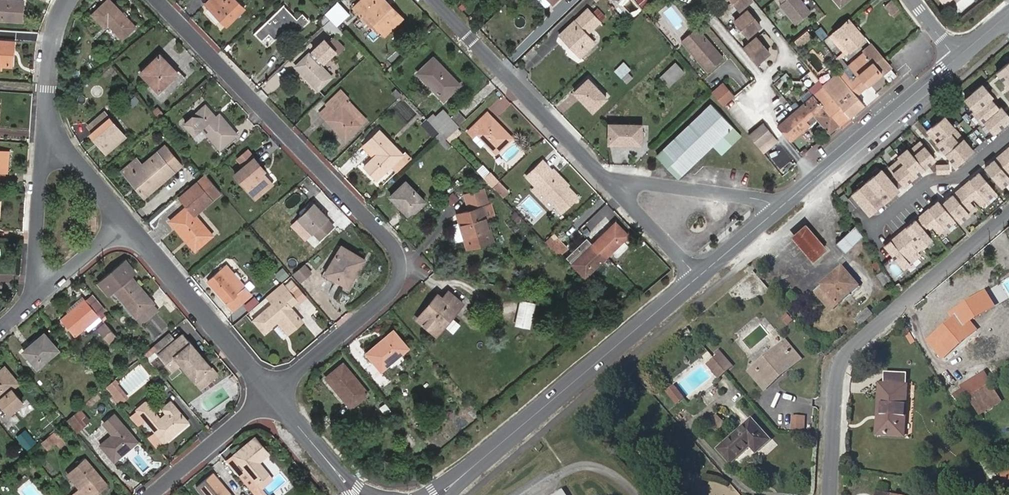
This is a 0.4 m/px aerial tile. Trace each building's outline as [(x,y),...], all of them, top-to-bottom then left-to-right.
[(24,0),(23,0),(0,0),(0,18),(23,20),(24,0)] [(112,0),(107,0),(92,14),(104,26),(108,23),(122,38),(136,25),(112,0)] [(206,4),(226,25),(244,8),(237,0),(210,0),(206,4)] [(354,8),(361,15),(363,12),(366,9),(378,21),(375,24),(385,33),(402,18),(389,3),(386,7),(380,0),(362,0),(354,8)] [(798,28),(814,15),(802,0),(776,0),(798,28)] [(338,25),(349,14),(337,2),(326,13),(331,18),(338,25)] [(892,17),(898,11),(890,2),(884,7),(892,17)] [(297,20),(283,5),(256,32),(263,39),(270,33),(275,38),(286,27),(289,30),(291,27),(296,32),(308,20),(303,15),(297,20)] [(857,9),(854,5),(844,13),(847,16),(857,9)] [(568,28),(571,30),(564,37),(581,55),(595,42),(589,36),(591,34),(589,32),(605,17),(598,8),(593,13),(588,8),(568,28)] [(761,23),(748,8),(735,18),(747,34),(761,23)] [(363,12),(375,24),(378,21),(366,9),(363,12)] [(865,38),(866,37),(851,18),(829,36),(835,43),(840,40),(844,46),(849,52),(865,38)] [(707,37),(697,25),(682,38),(708,70),(723,57),(711,42),(709,42),(707,40),(707,37)] [(568,28),(561,34),(564,37),(571,30),(568,28)] [(769,50),(757,35),(743,46),(756,61),(769,50)] [(328,44),(324,39),(313,50),(324,61),(335,51),(337,53),(343,48),(334,38),(328,44)] [(13,41),(0,40),(0,68),(1,68),(2,64),(12,65),(13,41)] [(835,43),(840,49),(844,46),(840,40),(835,43)] [(836,62),(843,70),(839,74),(856,95),(882,74),(888,82),(896,75),(883,59),(872,45),(871,46),(848,66),(841,58),(840,59),(836,62)] [(168,61),(160,52),(141,72),(152,84),(148,88),(161,101),(182,81),(165,63),(168,61)] [(331,77),(309,54),(296,66),(318,89),(331,77)] [(460,84),(434,57),(418,72),(444,99),(460,84)] [(996,71),(1005,82),(1004,84),(1008,90),(1008,60),(996,71)] [(182,81),(185,78),(168,61),(165,63),(182,81)] [(683,71),(675,63),(660,76),(668,85),(683,71)] [(634,78),(630,73),(623,78),(627,84),(634,78)] [(863,103),(856,95),(839,74),(825,86),(849,115),(863,103)] [(607,97),(589,78),(575,92),(593,111),(607,97)] [(849,115),(825,86),(820,80),(810,88),(815,94),(840,124),(849,115)] [(735,96),(723,82),(713,91),(724,105),(735,96)] [(964,99),(973,110),(972,111),(981,122),(983,121),(993,132),(1008,118),(1008,116),(1000,106),(998,107),(989,97),(991,95),(981,84),(964,99)] [(343,93),(340,90),(326,104),(329,107),(343,93)] [(326,104),(322,99),(315,106),(346,139),(361,125),(342,105),(348,99),(343,93),(329,107),(326,104)] [(818,116),(830,131),(840,124),(815,94),(780,124),(792,138),(818,116)] [(361,125),(367,119),(348,99),(342,105),(361,125)] [(216,116),(206,104),(184,123),(194,134),(202,128),(219,149),(238,134),(220,113),(216,116)] [(741,135),(712,104),(658,155),(662,160),(666,156),(678,169),(720,129),(724,133),(723,134),(722,140),(727,139),(731,144),(741,135)] [(459,125),(467,118),(456,106),(447,114),(459,125)] [(440,132),(445,137),(459,125),(447,114),(444,110),(438,116),(435,113),(428,119),(440,132)] [(104,111),(88,125),(93,130),(89,133),(106,153),(125,136),(104,111)] [(512,137),(488,112),(468,131),(474,136),(478,133),(497,152),(512,137)] [(852,118),(849,115),(840,124),(842,126),(843,128),(853,119),(852,118)] [(944,116),(926,131),(955,164),(972,149),(944,116)] [(764,122),(750,135),(759,146),(774,134),(764,122)] [(640,144),(641,124),(610,123),(609,143),(640,144)] [(667,165),(679,176),(692,164),(723,134),(724,133),(720,129),(678,169),(666,156),(662,160),(667,165)] [(390,165),(397,172),(412,158),(406,150),(402,154),(380,131),(367,142),(378,154),(375,157),(365,166),(377,178),(390,165)] [(900,158),(889,168),(903,185),(934,159),(920,141),(909,151),(906,148),(898,156),(900,158)] [(375,157),(378,154),(367,142),(364,145),(375,157)] [(139,190),(144,197),(182,165),(166,146),(144,164),(128,177),(132,182),(135,180),(142,187),(139,190)] [(249,149),(238,158),(244,166),(235,173),(256,198),(273,183),(264,172),(265,170),(260,164),(254,158),(255,157),(249,149)] [(8,151),(0,151),(0,171),(7,171),(8,151)] [(1003,153),(985,168),(1001,187),(1008,181),(1008,161),(1003,153)] [(122,170),(128,177),(144,164),(138,156),(122,170)] [(566,185),(552,171),(542,161),(527,176),(537,186),(545,194),(541,199),(548,206),(552,201),(562,212),(578,197),(566,185)] [(949,173),(948,166),(936,166),(937,174),(949,173)] [(566,185),(568,182),(555,169),(552,171),(566,185)] [(881,169),(852,194),(869,214),(898,189),(881,169)] [(494,185),(499,181),(491,172),(486,177),(494,185)] [(209,202),(221,191),(206,173),(204,176),(194,184),(209,202)] [(995,193),(979,173),(961,188),(971,200),(973,198),(980,205),(995,193)] [(139,190),(142,187),(135,180),(132,182),(139,190)] [(426,201),(407,181),(391,195),(410,215),(426,201)] [(508,190),(501,182),(496,187),(504,195),(508,190)] [(209,202),(194,184),(180,196),(187,205),(170,220),(195,249),(212,235),(194,214),(209,202)] [(537,186),(533,190),(541,199),(545,194),(537,186)] [(476,209),(469,211),(456,214),(459,224),(464,238),(467,248),(493,240),(484,206),(492,204),(487,187),(471,192),(476,209)] [(971,200),(961,188),(944,203),(960,222),(975,209),(969,202),(971,200)] [(471,192),(464,194),(469,211),(476,209),(471,192)] [(938,202),(920,217),(929,228),(934,224),(941,232),(954,221),(938,202)] [(335,225),(314,203),(298,218),(320,240),(335,225)] [(94,220),(94,210),(87,210),(86,220),(94,220)] [(612,225),(606,219),(587,238),(592,244),(612,225)] [(931,240),(915,221),(906,229),(916,240),(922,248),(931,240)] [(589,247),(583,241),(567,257),(586,276),(606,257),(603,255),(614,243),(617,246),(629,235),(616,222),(612,225),(592,244),(589,247)] [(464,238),(459,224),(455,226),(453,228),(456,238),(459,240),(464,238)] [(812,260),(827,248),(818,238),(806,224),(792,236),(804,250),(812,260)] [(856,226),(835,244),(844,253),(862,237),(856,226)] [(906,229),(885,246),(904,269),(920,255),(911,244),(916,240),(906,229)] [(554,248),(560,242),(553,234),(547,241),(554,248)] [(592,244),(587,238),(583,241),(589,247),(592,244)] [(561,255),(568,249),(560,242),(554,248),(561,255)] [(606,257),(617,246),(614,243),(603,255),(606,257)] [(365,259),(342,245),(326,272),(346,284),(357,265),(360,267),(365,259)] [(877,260),(872,263),(879,273),(884,270),(877,260)] [(134,272),(124,261),(101,280),(110,292),(113,289),(137,317),(154,303),(131,275),(134,272)] [(252,294),(226,263),(208,279),(233,309),(252,294)] [(313,272),(307,264),(294,274),(301,282),(313,272)] [(346,284),(348,286),(360,267),(357,265),(346,284)] [(817,293),(832,310),(860,286),(844,268),(823,285),(825,286),(817,293)] [(885,287),(892,283),(884,270),(879,273),(877,274),(885,287)] [(291,294),(282,283),(267,296),(273,303),(254,319),(265,332),(278,319),(281,317),(292,330),(303,320),(290,306),(297,300),(304,293),(298,288),(291,294)] [(463,302),(448,290),(443,297),(438,293),(432,300),(435,303),(421,320),(436,334),(463,302)] [(75,336),(107,309),(93,292),(61,319),(75,336)] [(297,300),(301,304),(308,298),(304,293),(297,300)] [(255,296),(245,304),(250,311),(261,302),(255,296)] [(417,318),(421,320),(435,303),(432,300),(417,318)] [(533,318),(536,303),(522,300),(519,315),(533,318)] [(137,317),(144,324),(160,309),(154,303),(137,317)] [(856,319),(862,325),(874,314),(869,308),(856,319)] [(927,342),(943,359),(977,330),(963,312),(927,342)] [(156,314),(148,324),(159,333),(168,323),(156,314)] [(517,324),(531,327),(533,318),(519,315),(517,324)] [(278,319),(289,332),(292,330),(281,317),(278,319)] [(117,336),(106,322),(98,329),(110,343),(117,336)] [(408,346),(394,329),(367,352),(381,369),(387,364),(392,370),(406,358),(402,352),(408,346)] [(59,349),(45,333),(24,350),(38,367),(59,349)] [(183,333),(159,355),(172,371),(180,364),(201,388),(218,374),(183,333)] [(801,358),(787,340),(781,345),(791,357),(779,368),(784,373),(801,358)] [(144,354),(148,359),(158,350),(154,345),(144,354)] [(784,373),(779,368),(791,357),(781,345),(750,372),(765,389),(784,373)] [(721,354),(709,364),(719,376),(731,365),(721,354)] [(368,392),(344,363),(326,377),(351,407),(368,392)] [(5,367),(0,371),(0,398),(0,399),(0,403),(9,414),(23,403),(12,389),(19,383),(5,367)] [(985,371),(962,385),(964,388),(970,397),(992,384),(993,383),(985,371)] [(889,384),(907,385),(907,374),(890,373),(889,384)] [(121,404),(130,397),(115,378),(105,386),(121,404)] [(887,384),(881,383),(879,419),(885,419),(887,384)] [(878,434),(905,436),(908,385),(907,385),(889,384),(887,384),(885,419),(879,419),(878,434)] [(981,415),(1002,401),(992,384),(970,397),(969,398),(981,415)] [(674,386),(668,392),(678,403),(684,398),(674,386)] [(956,394),(961,403),(969,398),(970,397),(964,388),(956,394)] [(160,418),(146,401),(129,414),(139,426),(146,420),(157,432),(150,438),(158,448),(188,422),(175,406),(160,418)] [(81,419),(87,415),(82,409),(76,413),(81,419)] [(85,424),(81,419),(76,413),(68,419),(77,430),(85,424)] [(115,414),(104,423),(113,434),(101,444),(115,461),(138,441),(115,414)] [(797,417),(796,429),(805,430),(806,417),(797,417)] [(756,453),(771,440),(752,419),(719,448),(731,463),(751,446),(756,453)] [(27,452),(38,443),(26,429),(15,438),(27,452)] [(57,441),(52,435),(44,442),(48,448),(57,441)] [(234,455),(245,466),(237,473),(250,488),(266,475),(256,463),(259,461),(269,453),(255,437),(234,455)] [(983,466),(990,462),(985,453),(978,458),(983,466)] [(647,464),(653,460),(649,454),(643,459),(647,464)] [(234,455),(227,461),(237,473),(245,466),(234,455)] [(80,488),(72,494),(93,494),(97,491),(94,488),(104,480),(86,459),(77,467),(69,474),(80,488)] [(647,465),(647,464),(643,459),(637,464),(642,470),(647,465)] [(261,486),(272,476),(259,461),(256,463),(266,475),(250,488),(255,494),(260,489),(265,494),(269,494),(261,486)] [(75,464),(66,471),(69,474),(77,467),(75,464)] [(214,472),(196,486),(204,494),(233,494),(214,472)] [(97,491),(107,483),(104,480),(94,488),(97,491)] [(683,494),(673,482),(660,493),(662,494),(682,494),(683,494)]
